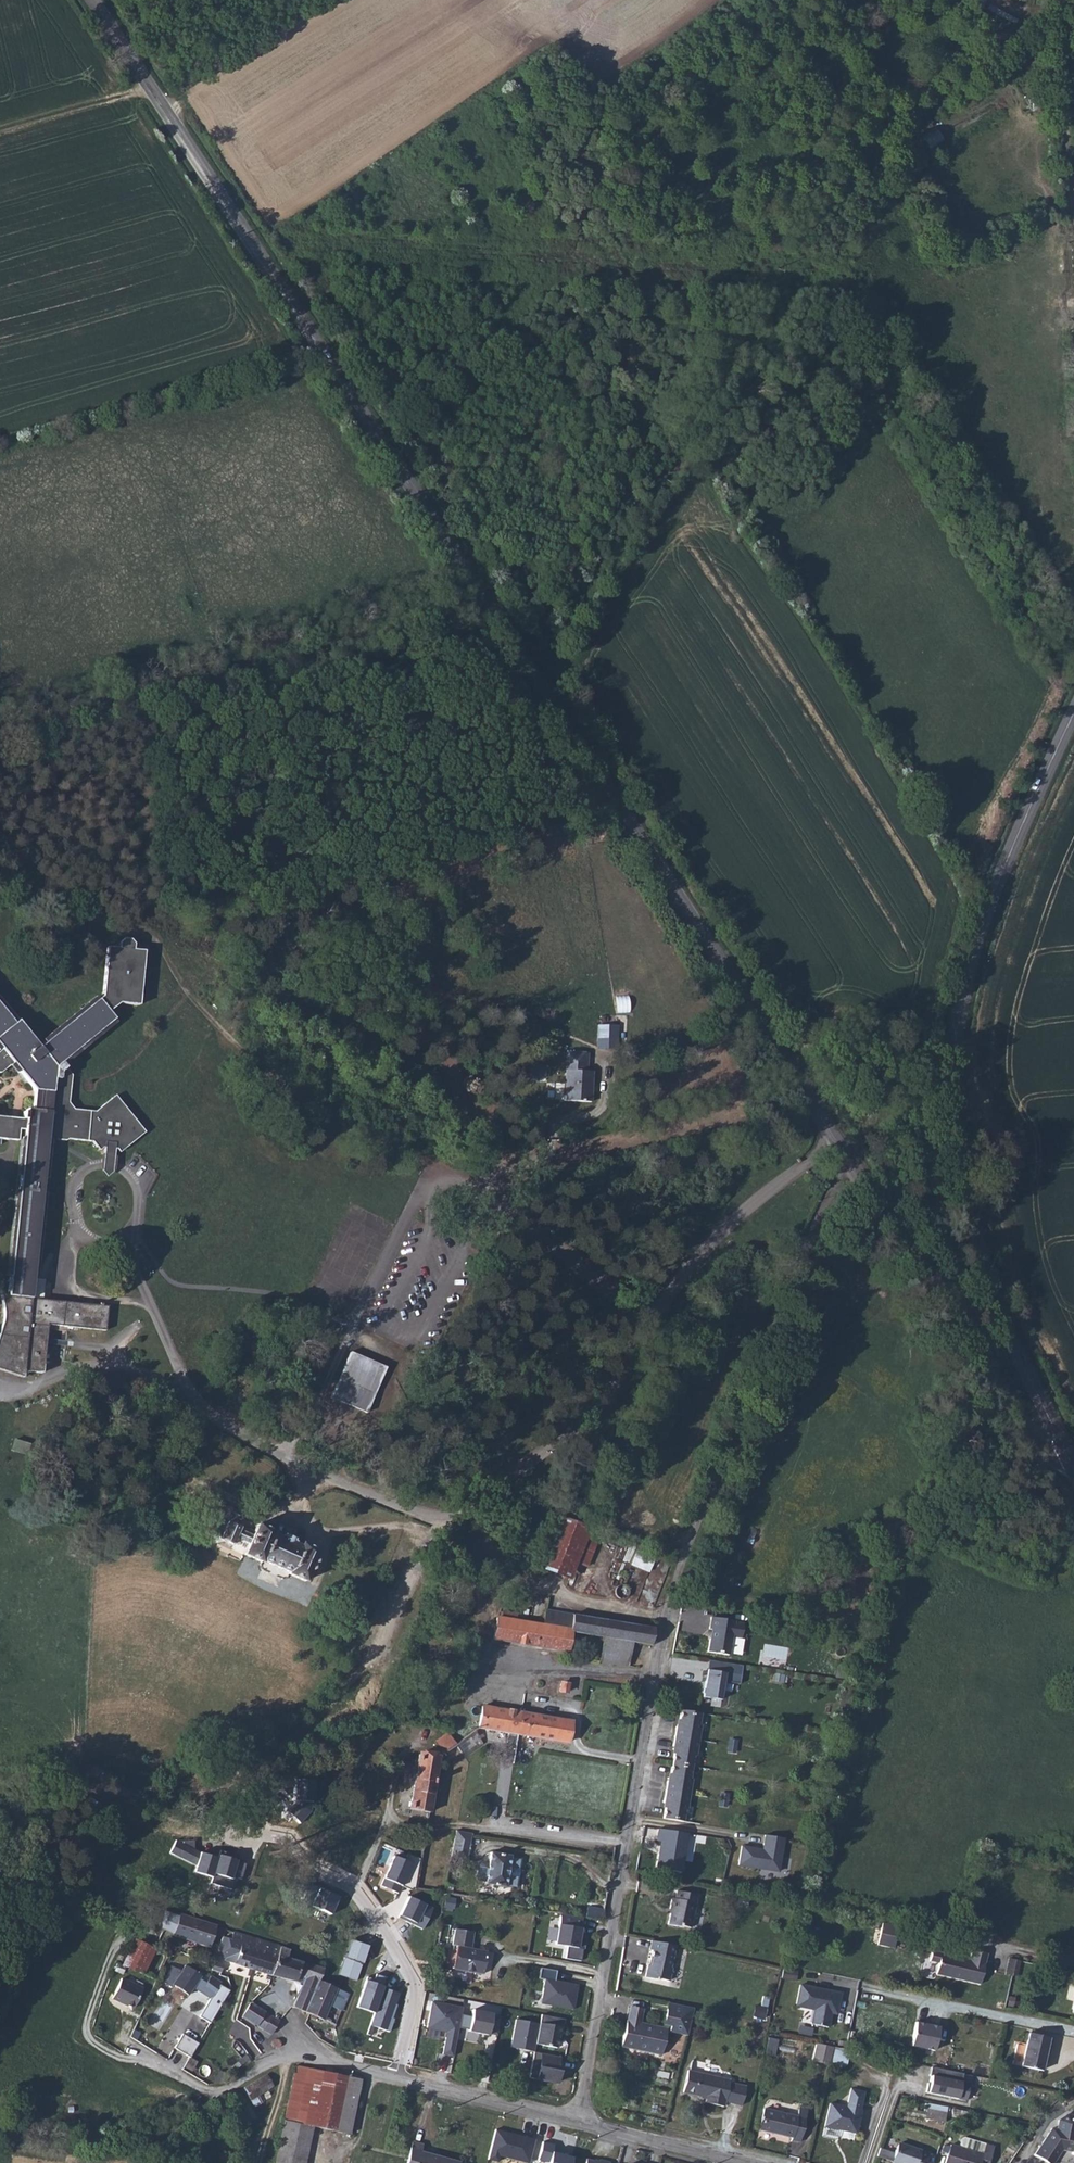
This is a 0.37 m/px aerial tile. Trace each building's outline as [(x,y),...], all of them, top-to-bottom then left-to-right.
[(2,1289),(3,1297),(4,1305),(4,1315),(0,1328),(0,1360),(24,1363),(44,1365),(49,1318),(107,1323),(109,1297),(44,1293),(45,1272),(34,1271),(49,1133),(47,1133),(48,1128),(57,1129),(57,1131),(67,1132),(68,1130),(92,1132),(100,1141),(105,1140),(104,1143),(113,1143),(115,1140),(121,1145),(147,1122),(115,1085),(96,1100),(74,1099),(70,1094),(72,1065),(62,1053),(115,1010),(108,1002),(117,993),(139,995),(143,944),(108,940),(103,987),(42,1038),(17,1010),(13,1014),(0,997),(0,1036),(1,1037),(0,1037),(0,1067),(13,1056),(34,1079),(32,1103),(26,1102),(23,1111),(0,1111),(0,1129),(18,1130),(18,1121),(26,1121),(9,1289),(2,1289)] [(614,1044),(593,1041),(589,1072),(577,1071),(575,1088),(612,1092),(615,1063),(611,1062),(614,1044)] [(759,1101),(750,1099),(747,1108),(756,1110),(759,1101)] [(113,1143),(104,1143),(102,1161),(107,1167),(112,1161),(113,1143)] [(383,1370),(349,1354),(331,1398),(365,1412),(383,1370)] [(45,1437),(30,1434),(27,1445),(43,1448),(45,1437)] [(586,1525),(558,1515),(539,1565),(569,1578),(589,1526),(586,1525)] [(233,1545),(236,1540),(240,1529),(241,1524),(238,1520),(235,1518),(230,1517),(226,1523),(220,1539),(233,1545)] [(240,1529),(236,1540),(249,1545),(244,1555),(261,1562),(262,1560),(290,1572),(289,1574),(306,1581),(319,1552),(302,1544),(300,1547),(291,1543),(293,1541),(281,1536),(280,1539),(272,1535),(273,1533),(257,1526),(253,1535),(240,1529)] [(654,1558),(636,1552),(632,1563),(650,1570),(654,1558)] [(628,1588),(625,1585),(618,1584),(614,1589),(616,1595),(620,1598),(626,1597),(629,1593),(628,1588)] [(504,1617),(497,1616),(495,1629),(493,1639),(566,1651),(570,1631),(605,1637),(601,1661),(629,1666),(633,1641),(650,1644),(653,1627),(546,1610),(544,1623),(516,1619),(517,1612),(504,1612),(504,1617)] [(740,1620),(717,1616),(714,1628),(719,1629),(717,1636),(715,1638),(713,1650),(733,1654),(737,1636),(746,1637),(748,1623),(739,1622),(740,1620)] [(732,1662),(713,1659),(712,1669),(730,1671),(732,1662)] [(730,1671),(712,1669),(708,1696),(726,1699),(730,1671)] [(480,1726),(519,1734),(523,1710),(484,1702),(480,1726)] [(523,1710),(519,1734),(565,1743),(569,1719),(561,1717),(523,1710)] [(680,1746),(677,1764),(698,1767),(699,1755),(701,1755),(706,1724),(704,1724),(706,1713),(686,1710),(683,1727),(681,1726),(678,1746),(680,1746)] [(475,1729),(455,1742),(464,1757),(484,1743),(475,1729)] [(438,1757),(437,1759),(446,1770),(464,1757),(455,1742),(448,1747),(438,1757)] [(438,1757),(419,1754),(410,1809),(427,1812),(429,1812),(437,1759),(438,1757)] [(672,1801),(668,1819),(689,1823),(691,1810),(693,1811),(698,1779),(696,1779),(698,1767),(677,1764),(674,1781),(672,1781),(669,1801),(672,1801)] [(313,1781),(295,1780),(294,1805),(289,1811),(302,1822),(311,1812),(313,1781)] [(687,1834),(656,1828),(654,1840),(659,1840),(654,1867),(681,1871),(687,1834)] [(470,1847),(472,1834),(457,1831),(455,1844),(470,1847)] [(762,1848),(740,1844),(737,1864),(779,1870),(784,1837),(764,1834),(762,1848)] [(221,1855),(174,1837),(166,1855),(194,1866),(195,1871),(213,1879),(221,1855)] [(468,1860),(470,1847),(455,1844),(452,1859),(468,1860)] [(395,1845),(379,1886),(398,1893),(401,1884),(413,1888),(420,1857),(395,1845)] [(513,1856),(493,1853),(491,1863),(488,1881),(487,1884),(507,1887),(508,1886),(518,1888),(523,1859),(512,1858),(513,1856)] [(246,1863),(221,1855),(213,1879),(212,1883),(237,1891),(246,1863)] [(491,1863),(483,1862),(481,1866),(479,1875),(480,1880),(488,1881),(491,1863)] [(338,1897),(318,1888),(310,1905),(331,1914),(338,1897)] [(697,1896),(676,1892),(675,1901),(670,1901),(669,1926),(692,1929),(697,1896)] [(432,1908),(408,1896),(397,1918),(422,1930),(432,1908)] [(584,1916),(603,1919),(605,1908),(587,1905),(584,1916)] [(216,1926),(180,1915),(174,1934),(210,1946),(216,1926)] [(582,1919),(559,1915),(555,1944),(584,1949),(586,1936),(579,1935),(582,1919)] [(897,1927),(881,1923),(877,1945),(893,1948),(897,1927)] [(476,1933),(458,1931),(456,1946),(460,1946),(457,1969),(487,1974),(491,1952),(473,1950),(476,1933)] [(270,1975),(279,1946),(243,1934),(239,1947),(230,1944),(225,1961),(270,1975)] [(153,1948),(135,1939),(124,1962),(142,1973),(153,1948)] [(338,1975),(357,1980),(368,1945),(349,1939),(338,1975)] [(676,1946),(654,1942),(652,1949),(653,1950),(652,1959),(654,1959),(652,1967),(649,1967),(647,1978),(660,1981),(660,1979),(671,1981),(674,1969),(672,1968),(676,1946)] [(270,1975),(296,1983),(298,1976),(304,1979),(304,1978),(321,1983),(321,1981),(321,1979),(324,1969),(302,1962),(287,1957),(289,1949),(279,1946),(270,1975)] [(948,1951),(931,1949),(929,1959),(938,1961),(935,1974),(980,1981),(986,1950),(969,1947),(968,1956),(958,1954),(959,1956),(951,1954),(948,1951)] [(287,1957),(302,1962),(304,1954),(289,1949),(287,1957)] [(1008,1958),(1005,1970),(1018,1972),(1020,1960),(1008,1958)] [(202,2014),(213,2020),(230,1989),(221,1985),(222,1983),(211,1976),(210,1978),(202,1973),(200,1976),(185,1966),(182,1972),(172,1966),(163,1982),(170,1986),(172,1983),(188,1993),(193,1985),(213,1995),(202,2014)] [(558,1971),(542,1968),(541,1979),(547,1980),(543,2003),(560,2006),(560,2007),(575,2010),(580,1985),(557,1981),(558,1971)] [(784,1968),(783,1977),(796,1980),(798,1970),(784,1968)] [(349,1995),(321,1981),(321,1983),(304,1978),(304,1979),(293,2008),(334,2026),(349,1995)] [(370,2025),(391,2032),(404,1990),(366,1978),(357,2006),(375,2012),(370,2025)] [(146,1988),(124,1979),(116,1998),(137,2008),(146,1988)] [(841,1991),(801,1983),(797,2004),(815,2008),(812,2022),(829,2026),(832,2011),(835,2012),(837,2004),(839,2004),(841,1991)] [(1008,1996),(1005,2009),(1013,2010),(1015,1998),(1008,1996)] [(667,2001),(663,2024),(670,2026),(669,2030),(686,2034),(692,2006),(667,2001)] [(271,2016),(250,2003),(241,2015),(263,2030),(271,2016)] [(457,2058),(466,2009),(435,2004),(430,2029),(449,2033),(445,2056),(457,2058)] [(767,2006),(757,2004),(755,2014),(765,2016),(767,2006)] [(642,2009),(629,2005),(621,2045),(660,2053),(666,2028),(639,2022),(642,2009)] [(500,2037),(504,2018),(495,2016),(495,2015),(476,2011),(472,2033),(491,2036),(492,2035),(500,2037)] [(567,2020),(544,2015),(542,2025),(539,2045),(560,2048),(562,2035),(564,2036),(567,2020)] [(539,2045),(542,2025),(519,2020),(514,2048),(537,2052),(539,2045)] [(939,2026),(916,2021),(912,2045),(935,2050),(939,2026)] [(1024,2044),(1014,2042),(1011,2062),(1041,2067),(1046,2034),(1026,2030),(1024,2044)] [(194,2055),(202,2040),(186,2032),(178,2046),(194,2055)] [(271,2043),(275,2049),(281,2045),(276,2039),(275,2039),(271,2043)] [(833,2043),(817,2040),(813,2057),(830,2061),(833,2043)] [(833,2043),(830,2061),(846,2064),(850,2047),(847,2046),(833,2043)] [(562,2057),(537,2052),(532,2081),(559,2086),(562,2071),(560,2071),(562,2057)] [(295,2066),(274,2162),(305,2162),(313,2127),(338,2132),(349,2078),(295,2066)] [(926,2093),(967,2101),(973,2075),(932,2066),(926,2093)] [(729,2080),(692,2072),(688,2091),(704,2096),(705,2093),(710,2095),(708,2100),(725,2105),(726,2101),(743,2104),(747,2085),(729,2081),(729,2080)] [(271,2084),(262,2075),(241,2092),(250,2102),(271,2084)] [(864,2090),(853,2087),(848,2105),(829,2101),(825,2122),(857,2129),(862,2108),(860,2108),(864,2090)] [(809,2105),(800,2103),(798,2113),(765,2106),(761,2126),(793,2133),(792,2137),(802,2139),(809,2105)] [(945,2109),(927,2105),(926,2116),(943,2119),(945,2109)] [(1056,2125),(1040,2153),(1056,2162),(1067,2147),(1073,2148),(1073,2112),(1071,2112),(1060,2119),(1060,2126),(1056,2125)] [(524,2162),(528,2162),(534,2138),(496,2129),(488,2160),(498,2162),(499,2157),(524,2162)] [(899,2139),(894,2148),(893,2150),(893,2160),(904,2162),(926,2162),(930,2149),(899,2139)] [(409,2162),(461,2162),(462,2159),(424,2149),(425,2143),(415,2141),(409,2162)] [(543,2141),(538,2161),(544,2162),(572,2162),(574,2157),(553,2152),(555,2144),(543,2141)] [(959,2142),(958,2150),(949,2148),(946,2162),(988,2162),(992,2147),(963,2141),(959,2142)] [(888,2158),(889,2150),(879,2148),(878,2157),(888,2158)]
